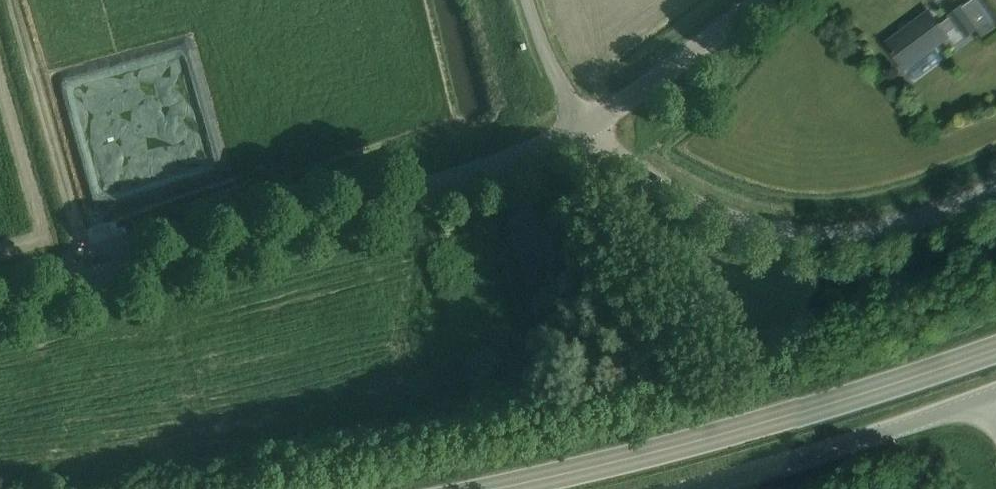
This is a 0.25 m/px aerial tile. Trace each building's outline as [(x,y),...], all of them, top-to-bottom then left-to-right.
[(928,10),(885,42),(904,69),(947,37),(945,34),(957,26),(965,36),(977,27),(984,36),(995,27),(995,26),(977,0),(973,0),(964,7),(963,4),(948,15),(949,17),(939,25),(928,10)]
